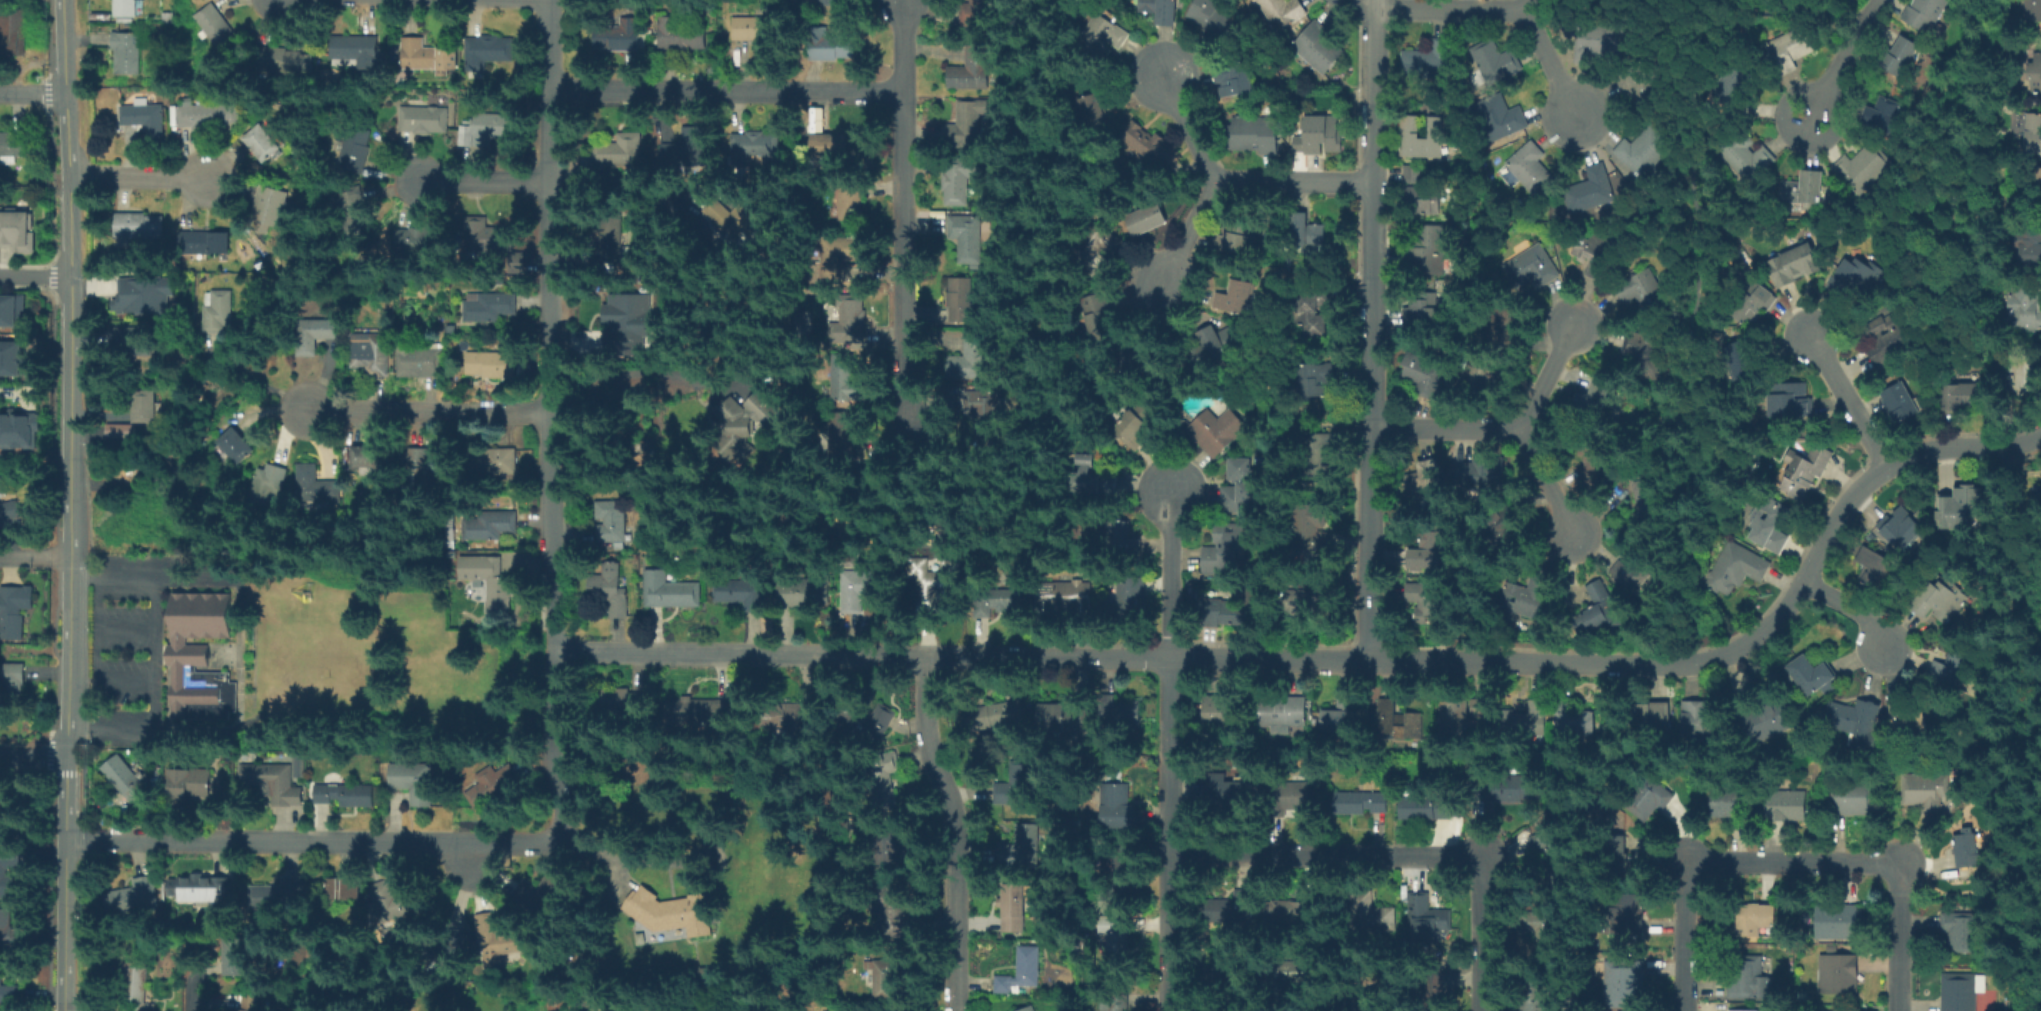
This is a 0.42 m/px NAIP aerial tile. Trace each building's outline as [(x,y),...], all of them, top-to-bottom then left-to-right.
[(112,15),(112,0),(136,0),(136,15),(112,15)] [(971,7),(971,0),(994,0),(994,27),(971,27),(960,27),(960,7),(971,7)] [(1140,15),(1140,0),(1178,0),(1178,15),(1178,28),(1157,28),(1157,15),(1140,15)] [(1188,17),(1196,0),(1216,0),(1235,9),(1227,23),(1232,26),(1222,45),(1206,37),(1210,28),(1188,17)] [(1290,3),(1295,0),(1300,0),(1309,15),(1278,34),(1257,0),(1288,0),(1290,3)] [(1902,21),(1915,0),(1952,0),(1929,38),(1902,21)] [(2026,22),(2026,0),(2040,0),(2040,22),(2026,22)] [(212,3),(243,40),(223,56),(193,17),(212,3)] [(29,56),(0,56),(0,8),(29,8),(29,56)] [(163,25),(163,13),(175,13),(175,25),(163,25)] [(1091,32),(1088,30),(1097,14),(1131,35),(1121,52),(1111,46),(1102,61),(1081,48),(1091,32)] [(772,42),(772,58),(754,57),(754,42),(733,41),(733,17),(772,17),(772,42)] [(677,18),(677,31),(705,31),(705,49),(659,49),(659,18),(677,18)] [(639,19),(639,27),(646,27),(646,47),(639,47),(639,51),(611,51),(611,48),(594,48),(594,33),(612,33),(612,30),(619,30),(619,19),(639,19)] [(1322,76),(1293,45),(1318,21),(1329,32),(1324,38),(1342,55),(1322,76)] [(1768,44),(1805,26),(1816,49),(1797,58),(1801,66),(1782,75),(1768,44)] [(1577,67),(1577,27),(1623,27),(1623,58),(1595,58),(1595,67),(1577,67)] [(829,29),(829,35),(855,35),(854,59),(839,59),(839,61),(809,61),(810,28),(829,29)] [(1902,34),(1926,52),(1902,84),(1878,66),(1902,34)] [(115,35),(140,36),(139,76),(114,76),(115,35)] [(378,60),(378,70),(359,70),(359,60),(332,60),(332,36),(379,36),(378,60)] [(475,47),(475,38),(515,38),(515,62),(490,62),(490,75),(466,75),(466,47),(475,47)] [(1448,75),(1404,75),(1404,52),(1431,52),(1431,38),(1449,38),(1449,54),(1448,54),(1448,75)] [(436,72),(402,71),(402,40),(425,40),(425,49),(450,49),(450,77),(436,77),(436,72)] [(1469,50),(1490,40),(1499,55),(1513,47),(1523,65),(1489,85),(1469,50)] [(965,90),(948,90),(948,67),(966,67),(966,47),(990,47),(990,90),(965,90)] [(302,52),(301,75),(258,73),(259,49),(302,52)] [(2034,54),(2040,54),(2040,95),(2033,95),(2034,54)] [(1220,98),(1218,89),(1224,88),(1223,83),(1214,85),(1213,75),(1221,73),(1219,63),(1250,57),(1256,92),(1220,98)] [(1733,57),(1762,73),(1748,99),(1752,100),(1745,114),(1713,97),(1733,57)] [(1630,94),(1631,94),(1622,79),(1651,63),(1668,96),(1639,112),(1630,94)] [(1890,135),(1860,114),(1880,85),(1910,106),(1890,135)] [(1114,93),(1117,107),(1109,109),(1112,124),(1086,130),(1079,101),(1114,93)] [(1503,93),(1513,113),(1522,109),(1531,127),(1492,147),(1472,109),(1503,93)] [(956,146),(948,146),(948,125),(956,125),(956,102),(989,102),(989,115),(981,115),(981,146),(956,146)] [(123,127),(122,107),(138,107),(138,104),(164,104),(165,143),(145,143),(145,127),(123,127)] [(177,128),(177,105),(228,105),(228,128),(177,128)] [(439,131),(439,135),(415,135),(415,131),(400,131),(400,107),(448,107),(448,131),(439,131)] [(2026,113),(2040,114),(2040,155),(2026,155),(2026,113)] [(1118,136),(1136,114),(1148,125),(1144,130),(1151,136),(1157,128),(1168,137),(1165,140),(1180,152),(1164,170),(1151,159),(1146,166),(1136,158),(1139,154),(1118,136)] [(476,149),(461,149),(461,127),(476,127),(476,117),(516,117),(516,141),(493,141),(492,149),(476,149)] [(1305,118),(1339,119),(1338,154),(1324,153),(1324,156),(1304,156),(1305,118)] [(1420,118),(1420,140),(1429,140),(1429,120),(1441,120),(1441,159),(1401,159),(1401,118),(1420,118)] [(1258,150),(1223,149),(1223,124),(1238,124),(1238,119),(1280,119),(1280,158),(1258,157),(1258,150)] [(242,138),(260,121),(284,148),(266,165),(242,138)] [(1651,124),(1676,149),(1645,180),(1614,148),(1626,136),(1633,142),(1651,124)] [(350,126),(375,134),(362,175),(337,167),(350,126)] [(1742,129),(1756,144),(1750,149),(1756,155),(1763,147),(1776,161),(1750,186),(1718,152),(1742,129)] [(1,155),(0,155),(0,132),(30,132),(30,155),(15,155),(15,165),(1,165),(1,155)] [(681,167),(660,166),(660,143),(681,144),(681,133),(701,133),(701,167),(681,167)] [(619,167),(598,167),(598,145),(619,146),(619,134),(641,135),(641,167),(619,167)] [(733,134),(780,136),(779,160),(754,158),(753,168),(731,167),(733,134)] [(847,135),(847,140),(854,140),(854,154),(847,154),(847,159),(811,159),(811,135),(847,135)] [(1504,165),(1531,140),(1545,156),(1540,161),(1557,180),(1536,200),(1504,165)] [(1847,156),(1851,162),(1873,142),(1895,166),(1859,199),(1833,169),(1847,156)] [(970,207),(945,207),(945,157),(981,157),(981,179),(970,179),(970,207)] [(1602,163),(1618,202),(1576,219),(1566,193),(1591,183),(1586,169),(1602,163)] [(1403,184),(1403,166),(1423,166),(1423,185),(1403,184)] [(2031,168),(2040,168),(2040,191),(2031,191),(2031,168)] [(1783,180),(1801,183),(1803,170),(1826,174),(1820,207),(1780,200),(1783,180)] [(261,186),(288,192),(280,227),(254,221),(261,186)] [(841,220),(841,186),(864,186),(864,220),(841,220)] [(1407,213),(1408,188),(1441,188),(1441,214),(1407,213)] [(333,197),(341,196),(340,193),(361,189),(368,229),(349,232),(345,208),(335,210),(333,197)] [(1134,242),(1122,215),(1160,197),(1172,225),(1134,242)] [(701,211),(713,199),(733,217),(745,203),(756,212),(733,239),(701,211)] [(34,253),(0,253),(0,210),(34,210),(34,253)] [(147,211),(147,217),(163,217),(163,240),(111,240),(112,211),(147,211)] [(1309,213),(1309,225),(1327,225),(1327,248),(1288,247),(1288,213),(1309,213)] [(1209,246),(1216,214),(1259,225),(1252,256),(1209,246)] [(983,241),(983,267),(962,267),(962,241),(950,241),(950,216),(983,216),(983,241)] [(487,219),(487,232),(509,232),(509,251),(471,251),(471,219),(487,219)] [(1069,251),(1089,223),(1114,240),(1094,269),(1069,251)] [(426,225),(426,230),(444,230),(444,256),(396,255),(396,230),(408,230),(408,225),(426,225)] [(621,225),(621,249),(630,249),(630,262),(602,262),(602,225),(621,225)] [(1418,275),(1401,275),(1401,250),(1418,250),(1418,229),(1446,229),(1446,276),(1418,275)] [(2015,231),(2040,231),(2040,264),(2023,264),(2023,247),(2015,247),(2015,231)] [(180,234),(231,234),(231,255),(180,255),(180,234)] [(1591,264),(1574,258),(1581,237),(1592,241),(1594,235),(1620,243),(1606,285),(1586,279),(1591,264)] [(845,281),(826,281),(826,237),(866,237),(866,261),(845,260),(845,281)] [(1812,242),(1825,270),(1779,291),(1766,262),(1812,242)] [(1505,267),(1541,244),(1562,276),(1538,291),(1533,282),(1520,291),(1505,267)] [(509,272),(509,252),(530,252),(530,272),(509,272)] [(1826,287),(1847,258),(1852,262),(1856,256),(1879,273),(1855,308),(1826,287)] [(1650,269),(1670,306),(1644,320),(1635,304),(1625,310),(1614,288),(1650,269)] [(138,276),(138,284),(154,284),(154,307),(119,307),(120,300),(111,300),(111,276),(138,276)] [(971,278),(971,306),(979,306),(979,323),(948,323),(948,278),(971,278)] [(1223,304),(1222,310),(1213,308),(1217,292),(1227,295),(1232,279),(1257,286),(1248,316),(1232,310),(1233,307),(1223,304)] [(1751,328),(1733,315),(1756,283),(1774,296),(1751,328)] [(1305,327),(1294,327),(1294,293),(1314,294),(1314,288),(1334,289),(1334,313),(1327,313),(1327,339),(1305,339),(1305,327)] [(1093,344),(1078,297),(1104,289),(1119,335),(1093,344)] [(2009,291),(2040,291),(2040,332),(2009,332),(2009,291)] [(234,294),(233,328),(225,328),(225,335),(205,334),(207,293),(234,294)] [(23,327),(0,326),(0,294),(23,295),(23,327)] [(607,332),(607,294),(647,294),(647,332),(607,332)] [(516,295),(516,315),(503,315),(503,323),(467,324),(466,296),(516,295)] [(1419,328),(1402,328),(1402,309),(1419,309),(1419,298),(1442,298),(1442,328),(1419,328)] [(851,345),(827,345),(827,329),(838,329),(838,300),(860,300),(860,340),(851,340),(851,345)] [(1490,342),(1502,308),(1524,314),(1515,348),(1490,342)] [(1877,370),(1857,331),(1892,313),(1912,353),(1877,370)] [(315,358),(299,358),(299,320),(341,321),(341,339),(315,339),(315,358)] [(1202,344),(1196,335),(1211,324),(1219,335),(1230,327),(1242,344),(1202,373),(1201,372),(1198,374),(1185,356),(1202,344)] [(152,355),(109,356),(108,327),(152,327),(152,355)] [(1670,341),(1661,382),(1619,373),(1628,332),(1670,341)] [(352,372),(352,334),(389,333),(390,378),(369,378),(369,372),(352,372)] [(964,378),(948,378),(948,357),(964,357),(964,335),(985,335),(985,379),(964,378)] [(1122,359),(1128,336),(1161,343),(1155,366),(1122,359)] [(1747,340),(1751,355),(1760,353),(1766,374),(1733,383),(1723,347),(1747,340)] [(24,373),(0,372),(0,344),(21,345),(20,359),(25,359),(24,373)] [(400,377),(400,345),(442,345),(442,377),(400,377)] [(469,380),(469,354),(516,354),(515,380),(469,380)] [(1412,355),(1448,366),(1437,403),(1413,396),(1416,385),(1402,381),(1412,355)] [(1459,384),(1475,356),(1495,367),(1500,358),(1511,365),(1487,407),(1483,405),(1486,400),(1459,384)] [(829,402),(829,363),(852,364),(852,402),(829,402)] [(2010,399),(2010,364),(2040,364),(2040,399),(2010,399)] [(1297,366),(1333,365),(1334,398),(1298,399),(1297,366)] [(1593,373),(1606,376),(1604,383),(1611,385),(1603,418),(1590,415),(1592,409),(1585,407),(1593,373)] [(1882,393),(1902,382),(1918,414),(1898,424),(1882,393)] [(1768,385),(1806,385),(1806,399),(1813,399),(1813,419),(1769,420),(1768,385)] [(1940,410),(1940,386),(1979,386),(1979,411),(1940,410)] [(132,421),(132,389),(156,389),(156,421),(132,421)] [(1110,431),(1144,390),(1168,410),(1133,451),(1110,431)] [(996,411),(996,428),(974,427),(974,411),(969,411),(969,391),(996,391),(996,411)] [(762,392),(779,414),(765,426),(756,423),(756,439),(749,439),(760,450),(744,464),(737,457),(728,465),(711,446),(722,436),(722,424),(713,413),(731,398),(741,409),(762,392)] [(1183,429),(1206,408),(1217,419),(1227,409),(1247,427),(1215,460),(1183,429)] [(37,446),(0,446),(0,412),(37,412),(37,446)] [(850,420),(850,439),(863,439),(863,459),(828,458),(828,420),(850,420)] [(132,423),(105,423),(105,444),(132,444),(132,423)] [(229,424),(246,432),(242,440),(254,446),(243,468),(214,453),(229,424)] [(1306,477),(1306,434),(1333,434),(1332,478),(1306,477)] [(473,442),(490,442),(491,450),(517,449),(518,476),(474,476),(473,442)] [(1611,459),(1611,480),(1580,480),(1580,466),(1586,466),(1586,459),(1579,459),(1579,443),(1611,443),(1611,459)] [(1778,489),(1801,450),(1808,454),(1814,445),(1832,456),(1803,504),(1778,489)] [(373,471),(373,478),(362,478),(362,471),(351,471),(351,446),(384,446),(384,471),(373,471)] [(430,449),(429,459),(436,459),(436,491),(416,491),(416,464),(404,464),(404,449),(430,449)] [(1495,456),(1495,467),(1505,467),(1505,482),(1495,482),(1495,493),(1461,493),(1462,467),(1475,467),(1475,456),(1495,456)] [(1255,459),(1255,479),(1267,479),(1266,504),(1242,504),(1242,512),(1220,512),(1220,487),(1239,487),(1239,483),(1229,483),(1229,459),(1255,459)] [(257,474),(263,475),(268,460),(289,466),(281,494),(274,492),(269,506),(249,500),(257,474)] [(1090,464),(1090,473),(1116,473),(1116,496),(1075,496),(1075,463),(1090,464)] [(1405,477),(1417,475),(1415,466),(1427,463),(1429,474),(1437,472),(1442,494),(1409,500),(1405,477)] [(317,464),(317,482),(342,482),(342,502),(299,502),(300,464),(317,464)] [(1628,483),(1651,476),(1663,512),(1640,520),(1628,483)] [(1959,494),(1958,489),(1987,488),(1987,523),(1961,524),(1961,529),(1938,529),(1938,495),(1959,494)] [(513,496),(499,493),(496,504),(510,507),(513,496)] [(1742,536),(1764,495),(1793,510),(1781,534),(1788,538),(1779,555),(1742,536)] [(23,517),(0,525),(0,504),(16,498),(23,517)] [(1479,520),(1517,499),(1531,524),(1492,546),(1479,520)] [(626,520),(626,543),(596,543),(596,526),(606,526),(606,520),(595,520),(595,501),(626,501),(626,520)] [(1325,506),(1324,535),(1333,535),(1332,553),(1293,551),(1294,505),(1325,506)] [(1876,527),(1902,506),(1923,532),(1897,554),(1876,527)] [(500,542),(466,542),(466,518),(493,518),(493,512),(517,513),(517,531),(501,531),(501,542),(500,542)] [(1129,523),(1129,539),(1142,539),(1142,560),(1105,560),(1105,522),(1129,523)] [(1253,522),(1253,551),(1240,551),(1240,575),(1203,575),(1203,547),(1220,547),(1220,537),(1211,537),(1211,526),(1223,526),(1223,522),(1253,522)] [(1420,568),(1407,568),(1408,547),(1420,548),(1420,534),(1437,534),(1437,568),(1420,568)] [(1704,583),(1728,543),(1771,563),(1761,586),(1744,578),(1740,587),(1733,584),(1727,596),(1704,583)] [(1871,589),(1858,581),(1866,568),(1855,562),(1864,546),(1898,566),(1880,597),(1870,591),(1871,589)] [(928,556),(928,573),(956,573),(956,595),(943,595),(943,602),(936,602),(936,612),(918,611),(918,577),(906,577),(906,556),(928,556)] [(1655,575),(1631,605),(1607,585),(1631,556),(1655,575)] [(503,558),(503,581),(511,581),(511,584),(515,584),(515,597),(511,597),(511,614),(488,614),(488,581),(461,581),(461,558),(503,558)] [(667,570),(667,582),(702,582),(702,608),(646,608),(646,570),(667,570)] [(866,616),(842,616),(842,575),(881,575),(881,597),(866,597),(866,616)] [(1116,621),(1098,621),(1098,603),(1116,603),(1116,576),(1145,577),(1145,621),(1116,621)] [(1509,583),(1527,589),(1531,577),(1554,585),(1541,624),(1500,611),(1509,583)] [(813,607),(780,607),(780,584),(813,585),(813,578),(830,578),(829,607),(813,607)] [(621,579),(621,594),(628,594),(628,619),(610,619),(610,596),(590,596),(590,579),(621,579)] [(1925,621),(1910,610),(1932,579),(1941,586),(1946,579),(1972,597),(1950,627),(1931,613),(1925,621)] [(1603,580),(1623,619),(1611,626),(1609,622),(1592,631),(1583,614),(1597,607),(1587,587),(1603,580)] [(764,603),(764,612),(747,612),(747,603),(712,602),(712,581),(764,581),(764,603)] [(1422,584),(1422,589),(1441,589),(1441,618),(1427,618),(1427,627),(1406,627),(1407,608),(1421,608),(1421,603),(1407,603),(1407,584),(1422,584)] [(1090,611),(1090,619),(1071,619),(1071,611),(1054,611),(1054,619),(1040,619),(1040,585),(1090,586),(1090,611)] [(993,621),(977,621),(977,587),(1023,587),(1023,609),(993,609),(993,621)] [(1313,624),(1289,624),(1289,587),(1338,587),(1338,612),(1313,612),(1313,624)] [(24,639),(0,639),(0,588),(21,589),(21,618),(24,618),(24,639)] [(232,596),(232,639),(187,639),(187,646),(212,646),(212,667),(196,667),(196,673),(229,674),(229,685),(238,685),(238,713),(229,713),(229,720),(171,720),(171,673),(174,673),(174,667),(167,667),(167,646),(174,646),(174,596),(232,596)] [(1200,627),(1201,598),(1261,601),(1260,630),(1200,627)] [(1924,681),(1934,661),(1948,668),(1957,649),(1977,659),(1957,698),(1924,681)] [(1809,700),(1789,667),(1809,655),(1818,670),(1831,662),(1841,679),(1809,700)] [(24,691),(0,691),(0,665),(24,665),(24,691)] [(602,713),(602,688),(632,689),(632,713),(602,713)] [(1751,746),(1737,716),(1784,693),(1798,723),(1751,746)] [(1113,694),(1112,712),(1122,712),(1122,697),(1141,698),(1141,730),(1108,730),(1108,720),(1095,720),(1095,694),(1113,694)] [(1272,697),(1272,704),(1284,704),(1284,698),(1307,698),(1307,727),(1263,727),(1263,697),(1272,697)] [(1468,717),(1487,717),(1487,698),(1469,698),(1468,717)] [(670,722),(670,699),(733,699),(733,723),(670,722)] [(1020,699),(1024,716),(1010,719),(1013,735),(990,740),(986,725),(971,729),(966,708),(1020,699)] [(1466,728),(1466,735),(1455,735),(1455,728),(1442,728),(1442,699),(1466,699),(1466,728)] [(881,703),(899,713),(883,744),(833,718),(842,700),(874,716),(881,703)] [(1397,700),(1397,724),(1407,724),(1407,713),(1421,713),(1421,741),(1407,741),(1407,737),(1379,736),(1379,700),(1397,700)] [(1857,700),(1881,707),(1874,733),(1881,735),(1874,760),(1845,751),(1850,736),(1823,729),(1831,703),(1855,710),(1857,700)] [(1887,704),(1925,700),(1930,740),(1892,745),(1887,704)] [(1545,716),(1545,738),(1501,738),(1501,709),(1519,709),(1519,715),(1529,716),(1529,701),(1545,701),(1545,716)] [(1684,735),(1684,702),(1714,702),(1714,735),(1684,735)] [(1225,703),(1225,710),(1240,710),(1239,732),(1206,732),(1206,703),(1225,703)] [(1630,732),(1630,703),(1669,703),(1669,732),(1630,732)] [(1039,735),(1039,704),(1065,704),(1065,735),(1039,735)] [(1332,706),(1332,711),(1361,711),(1360,735),(1323,735),(1323,706),(1332,706)] [(771,709),(783,709),(783,707),(820,708),(820,728),(811,728),(811,735),(787,734),(787,728),(771,728),(771,709)] [(1558,738),(1558,714),(1596,714),(1596,738),(1558,738)] [(897,751),(900,772),(892,774),(897,807),(877,810),(868,755),(897,751)] [(303,754),(293,754),(292,775),(303,776),(303,754)] [(119,755),(154,795),(137,810),(101,769),(119,755)] [(464,792),(479,781),(476,777),(493,766),(496,770),(508,761),(523,781),(478,812),(464,792)] [(293,785),(293,808),(272,808),(273,785),(253,785),(253,762),(293,762),(293,785)] [(1011,802),(998,802),(998,784),(1011,784),(1011,763),(1035,763),(1035,802),(1011,802)] [(391,791),(390,766),(433,766),(434,807),(413,807),(413,791),(391,791)] [(189,805),(171,805),(171,770),(213,771),(213,796),(189,796),(189,805)] [(1677,796),(1665,813),(1658,808),(1647,823),(1623,805),(1645,774),(1677,796)] [(1940,813),(1899,812),(1899,774),(1948,775),(1948,798),(1940,798),(1940,813)] [(1244,776),(1244,783),(1249,783),(1249,810),(1224,809),(1224,804),(1207,804),(1207,782),(1232,783),(1232,776),(1244,776)] [(343,778),(343,786),(375,786),(375,809),(344,809),(344,797),(343,797),(343,801),(324,801),(324,797),(318,797),(318,786),(324,786),(324,778),(343,778)] [(1522,804),(1486,804),(1486,779),(1536,779),(1536,802),(1522,802),(1522,804)] [(1131,783),(1130,807),(1139,807),(1139,827),(1106,827),(1106,783),(1131,783)] [(1286,819),(1272,819),(1272,783),(1309,783),(1309,810),(1286,810),(1286,819)] [(1832,815),(1832,783),(1871,783),(1871,816),(1832,815)] [(1770,821),(1770,792),(1806,792),(1806,821),(1770,821)] [(1388,809),(1388,815),(1370,815),(1370,809),(1364,809),(1364,815),(1335,815),(1335,793),(1388,793),(1388,809)] [(1711,817),(1711,793),(1748,793),(1748,818),(1711,817)] [(1435,796),(1435,799),(1450,799),(1450,819),(1435,819),(1435,821),(1400,821),(1400,796),(1435,796)] [(1622,808),(1604,808),(1605,854),(1624,853),(1622,808)] [(1000,847),(1016,847),(1017,825),(1040,826),(1039,865),(1000,863),(1000,847)] [(1528,837),(1566,830),(1576,874),(1549,880),(1543,853),(1532,856),(1528,837)] [(898,872),(876,872),(876,831),(919,831),(919,851),(898,851),(898,872)] [(1953,835),(1976,831),(1982,866),(1959,870),(1953,835)] [(1596,866),(1596,833),(1626,833),(1625,867),(1596,866)] [(1112,888),(1112,836),(1134,836),(1134,888),(1112,888)] [(18,898),(0,898),(0,855),(19,855),(19,869),(6,869),(6,877),(18,877),(18,898)] [(204,874),(204,877),(227,878),(227,907),(214,907),(214,904),(182,904),(182,897),(169,897),(169,882),(182,882),(182,877),(192,877),(192,874),(204,874)] [(510,898),(523,879),(538,890),(548,875),(568,889),(548,920),(510,898)] [(130,879),(152,876),(157,908),(109,914),(106,891),(131,888),(130,879)] [(284,909),(255,909),(255,887),(284,887),(284,877),(304,877),(304,909),(284,909)] [(391,878),(397,893),(410,888),(418,912),(386,924),(383,916),(376,918),(371,905),(376,903),(369,886),(391,878)] [(328,901),(328,880),(364,880),(364,901),(328,901)] [(1025,934),(1002,934),(1002,884),(1025,884),(1025,934)] [(643,885),(658,896),(657,900),(662,904),(687,901),(686,896),(701,894),(701,897),(707,897),(712,935),(688,939),(687,929),(655,934),(622,910),(637,889),(640,890),(643,885)] [(1234,922),(1200,922),(1200,900),(1234,900),(1234,889),(1254,890),(1254,922),(1234,922)] [(1431,892),(1431,910),(1450,910),(1450,933),(1442,933),(1442,945),(1406,945),(1406,892),(1431,892)] [(1631,893),(1631,894),(1644,894),(1644,933),(1631,933),(1631,935),(1607,935),(1608,893),(1631,893)] [(1372,898),(1372,909),(1390,909),(1390,932),(1352,932),(1352,898),(1372,898)] [(1302,903),(1301,911),(1308,912),(1308,923),(1273,923),(1273,918),(1266,918),(1266,902),(1302,903)] [(1816,939),(1816,904),(1858,904),(1858,939),(1816,939)] [(1776,907),(1775,938),(1738,937),(1739,906),(1776,907)] [(20,948),(0,948),(0,910),(10,910),(10,932),(20,932),(20,948)] [(474,915),(496,912),(498,929),(508,928),(509,934),(531,931),(534,951),(504,956),(505,965),(487,968),(482,938),(478,939),(474,915)] [(1559,932),(1559,952),(1535,952),(1535,932),(1518,932),(1518,912),(1559,912),(1559,932)] [(1942,955),(1942,914),(1984,914),(1984,955),(1942,955)] [(1130,934),(1130,956),(1105,956),(1105,934),(1099,934),(1099,916),(1130,916),(1130,934)] [(224,977),(224,937),(248,937),(248,977),(224,977)] [(1040,976),(1040,987),(1012,987),(1012,996),(994,996),(994,973),(1012,973),(1012,976),(1015,976),(1015,946),(1040,947),(1040,976)] [(1762,957),(1762,978),(1775,978),(1775,999),(1727,999),(1727,957),(1762,957)] [(1820,957),(1858,957),(1858,996),(1820,996),(1820,957)] [(17,1004),(0,1004),(0,961),(3,961),(3,988),(17,988),(17,1004)] [(896,999),(874,999),(875,961),(912,961),(912,979),(896,979),(896,999)] [(1277,986),(1277,962),(1319,962),(1319,986),(1277,986)] [(123,1006),(123,963),(147,963),(147,1006),(123,1006)] [(1644,963),(1644,1001),(1633,1001),(1632,1010),(1604,1010),(1605,963),(1644,963)] [(1211,993),(1211,966),(1251,966),(1251,993),(1211,993)] [(1449,1001),(1449,1010),(1417,1010),(1418,973),(1442,973),(1442,1001),(1449,1001)] [(1978,977),(1977,1010),(1941,1010),(1941,977),(1978,977)] [(262,997),(262,1010),(227,1010),(243,1010),(243,997),(262,997)] [(1541,1001),(1518,1000),(1517,1010),(1540,1010),(1541,1001)]
